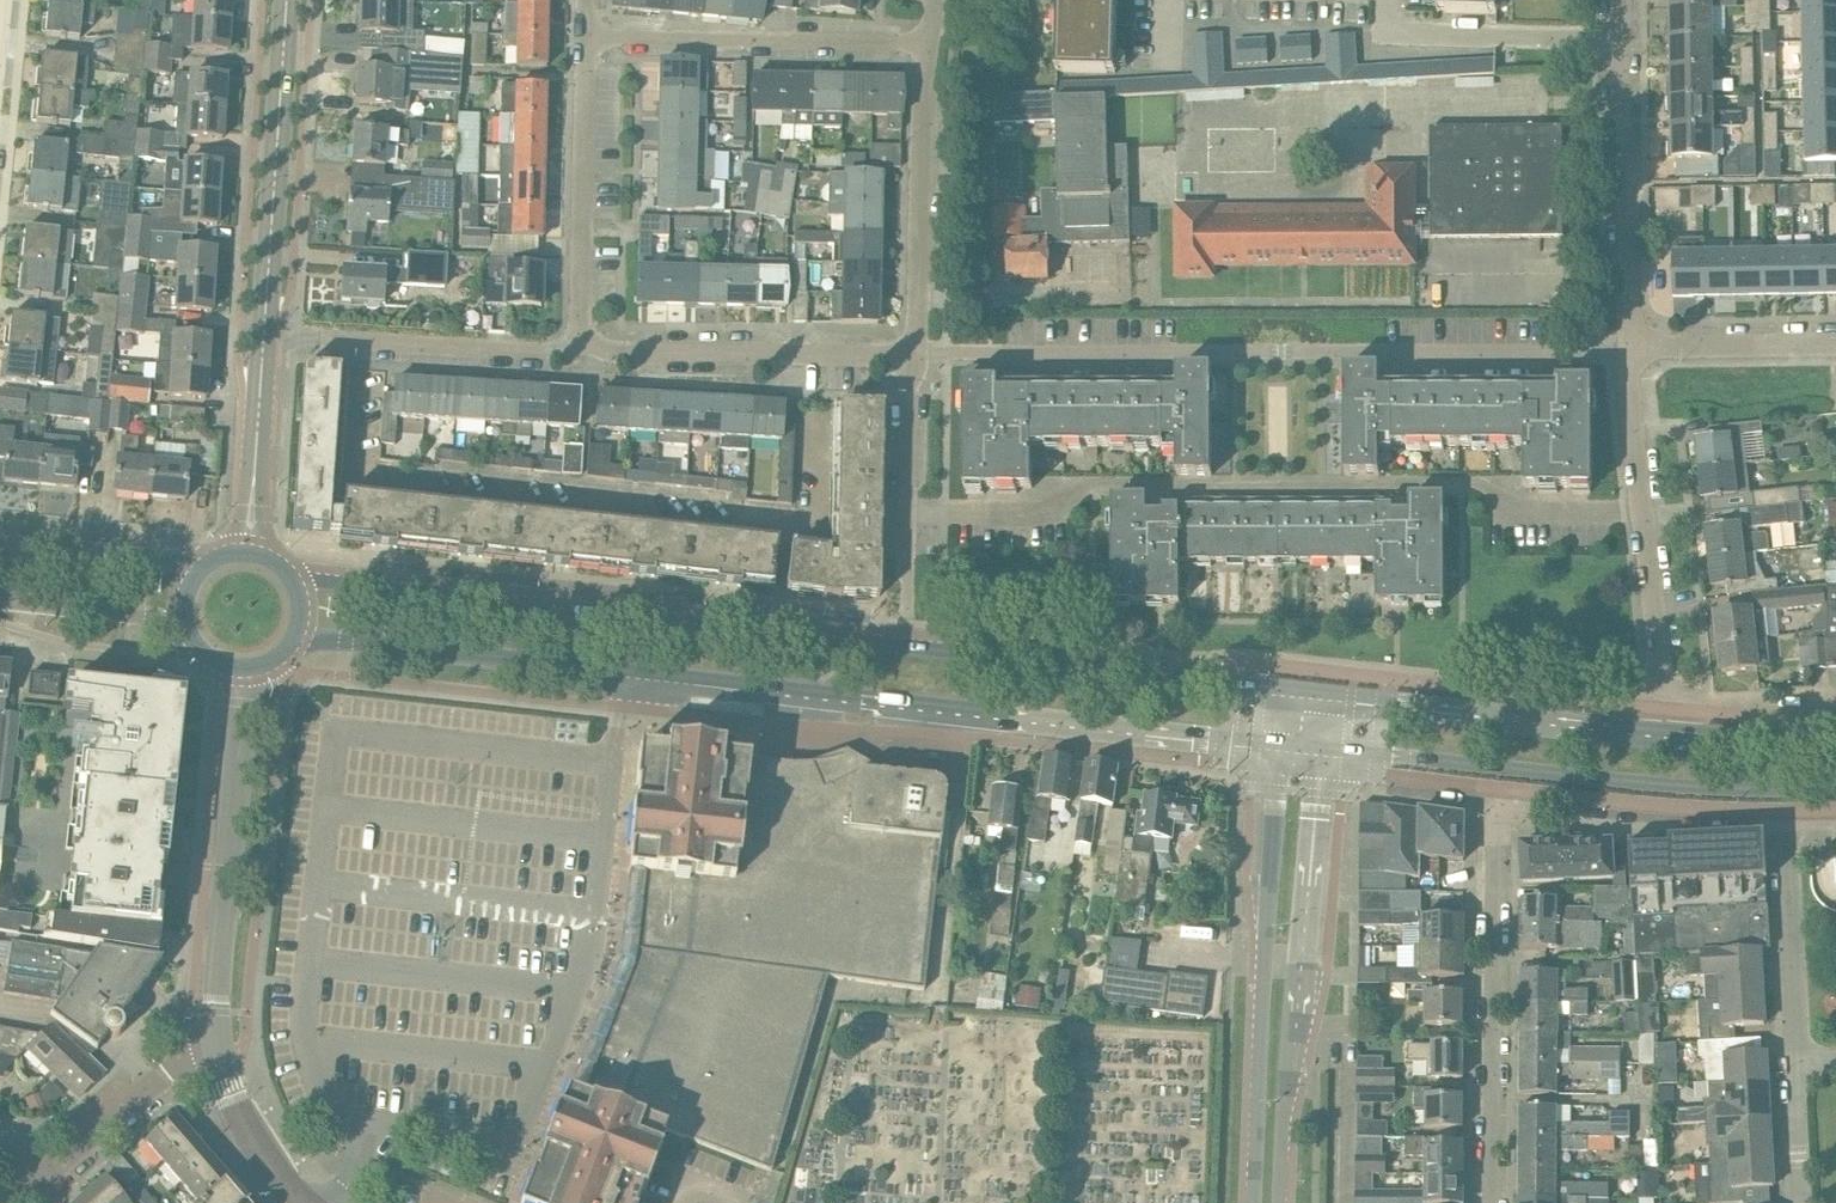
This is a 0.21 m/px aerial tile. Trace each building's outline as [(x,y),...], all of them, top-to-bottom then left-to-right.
[(135,11),(149,13),(150,0),(136,0),(135,11)] [(195,18),(230,20),(231,0),(196,0),(195,18)] [(641,11),(642,0),(613,0),(612,8),(641,11)] [(641,11),(670,14),(671,0),(642,0),(641,11)] [(670,14),(700,16),(701,0),(671,0),(670,14)] [(700,16),(729,19),(731,0),(701,0),(700,16)] [(729,19),(761,22),(763,0),(731,0),(729,19)] [(769,7),(791,9),(792,0),(770,0),(769,7)] [(805,10),(855,14),(856,0),(806,0),(805,10)] [(1057,57),(1065,57),(1064,72),(1108,73),(1116,73),(1117,0),(1068,0),(1068,15),(1058,15),(1057,57)] [(1438,12),(1446,12),(1489,13),(1490,0),(1438,0),(1438,12)] [(1715,8),(1738,7),(1737,0),(1672,0),(1672,9),(1715,8)] [(1758,13),(1773,13),(1773,0),(1757,0),(1758,7),(1758,13)] [(1803,12),(1835,11),(1835,0),(1803,0),(1803,12)] [(397,2),(361,1),(360,32),(388,33),(388,50),(419,51),(419,40),(421,40),(422,3),(397,2)] [(93,7),(49,2),(45,35),(65,37),(65,39),(81,40),(82,25),(94,26),(95,7),(93,7)] [(548,4),(517,3),(517,34),(547,35),(548,4)] [(1758,25),(1758,13),(1758,7),(1747,7),(1748,25),(1758,25)] [(1715,37),(1715,8),(1672,9),(1672,18),(1667,19),(1667,38),(1715,37)] [(116,34),(114,53),(145,57),(149,15),(149,13),(135,11),(132,36),(116,34)] [(1804,42),(1835,41),(1835,11),(1803,12),(1804,42)] [(1773,13),(1758,13),(1758,25),(1760,25),(1760,31),(1773,31),(1773,13)] [(144,59),(172,61),(182,61),(183,48),(228,51),(230,20),(195,18),(175,17),(173,47),(172,47),(173,46),(146,44),(149,15),(145,57),(144,59)] [(471,24),(471,33),(486,33),(486,24),(471,24)] [(485,65),(486,33),(471,33),(470,64),(485,65)] [(1207,34),(1207,43),(1222,42),(1222,33),(1207,34)] [(546,66),(547,35),(517,34),(501,34),(501,48),(516,49),(516,66),(546,66)] [(1192,35),(1192,43),(1207,43),(1207,34),(1192,35)] [(1356,42),(1356,34),(1341,35),(1341,43),(1356,42)] [(1341,43),(1341,35),(1326,36),(1326,44),(1341,43)] [(1296,37),(1297,46),(1301,46),(1312,45),(1311,36),(1296,37)] [(425,37),(424,53),(464,58),(465,41),(425,37)] [(1297,46),(1296,37),(1281,38),(1282,47),(1292,46),(1297,46)] [(1672,68),(1715,67),(1715,37),(1667,38),(1668,57),(1672,57),(1672,68)] [(1252,40),(1252,48),(1257,48),(1267,48),(1267,39),(1252,40)] [(1252,48),(1252,40),(1237,41),(1237,49),(1248,49),(1252,48)] [(1805,72),(1835,71),(1835,41),(1804,42),(1805,72)] [(1223,50),(1222,42),(1207,43),(1208,51),(1223,50)] [(1357,51),(1356,42),(1341,43),(1342,52),(1357,51)] [(1208,51),(1207,43),(1192,43),(1193,52),(1208,51)] [(1342,52),(1341,43),(1326,44),(1327,53),(1342,52)] [(1302,60),(1313,60),(1312,45),(1301,46),(1302,60)] [(1293,61),(1292,46),(1282,47),(1283,62),(1293,61)] [(1302,60),(1301,46),(1297,46),(1292,46),(1293,61),(1302,60)] [(1258,63),(1257,48),(1252,48),(1248,49),(1249,64),(1258,63)] [(1258,63),(1268,62),(1267,48),(1257,48),(1258,63)] [(1741,48),(1742,66),(1755,66),(1754,48),(1741,48)] [(1249,64),(1248,49),(1237,49),(1238,64),(1249,64)] [(1208,51),(1208,60),(1223,59),(1223,50),(1208,51)] [(1193,52),(1193,61),(1208,60),(1208,51),(1193,52)] [(1342,52),(1342,61),(1357,60),(1357,51),(1342,52)] [(419,55),(384,52),(383,69),(359,67),(356,102),(385,104),(385,111),(406,113),(409,77),(418,77),(419,55)] [(1342,61),(1342,52),(1327,53),(1327,61),(1342,61)] [(144,59),(145,57),(114,53),(112,69),(128,71),(125,98),(140,100),(141,91),(143,73),(144,59)] [(1763,54),(1763,73),(1776,73),(1775,53),(1763,54)] [(35,89),(90,95),(90,93),(86,92),(89,59),(79,59),(79,58),(43,54),(42,69),(37,68),(35,89)] [(172,61),(144,59),(143,73),(171,74),(172,61)] [(1224,67),(1223,59),(1208,60),(1209,68),(1224,67)] [(1486,75),(1485,59),(1476,60),(1477,75),(1486,75)] [(1496,59),(1485,59),(1486,75),(1496,74),(1496,59)] [(1209,68),(1208,60),(1193,61),(1194,69),(1209,68)] [(1342,61),(1343,83),(1358,67),(1357,60),(1342,61)] [(1469,76),(1468,60),(1459,61),(1460,76),(1469,76)] [(1468,60),(1469,76),(1477,75),(1476,60),(1468,60)] [(706,62),(697,61),(661,61),(661,90),(696,90),(696,85),(696,75),(706,75),(706,62)] [(1327,61),(1328,69),(1343,83),(1342,61),(1327,61)] [(1452,77),(1451,61),(1442,62),(1443,77),(1452,77)] [(1460,76),(1459,61),(1451,61),(1452,77),(1460,76)] [(746,62),(744,62),(734,62),(734,86),(745,87),(746,62)] [(1425,63),(1426,78),(1434,78),(1434,62),(1425,63)] [(1443,77),(1442,62),(1434,62),(1434,78),(1443,77)] [(1417,79),(1416,63),(1408,64),(1409,79),(1417,79)] [(1426,78),(1425,63),(1416,63),(1417,79),(1426,78)] [(1400,80),(1399,64),(1391,65),(1392,80),(1400,80)] [(1399,64),(1400,80),(1409,79),(1408,64),(1399,64)] [(1374,66),(1375,81),(1383,81),(1382,65),(1374,66)] [(1382,65),(1383,81),(1392,80),(1391,65),(1382,65)] [(1366,82),(1365,66),(1358,67),(1343,83),(1366,82)] [(1375,81),(1374,66),(1365,66),(1366,82),(1375,81)] [(1755,85),(1755,66),(1742,66),(1742,85),(1755,85)] [(1209,68),(1210,91),(1224,75),(1224,67),(1209,68)] [(1668,98),(1715,97),(1715,67),(1672,68),(1672,78),(1668,78),(1668,98)] [(1194,76),(1210,91),(1209,68),(1194,69),(1194,76)] [(1311,70),(1312,85),(1321,84),(1320,69),(1311,70)] [(1320,69),(1321,84),(1343,83),(1328,69),(1320,69)] [(1303,85),(1302,70),(1294,71),(1294,86),(1303,85)] [(1312,85),(1311,70),(1302,70),(1303,85),(1312,85)] [(1286,86),(1285,71),(1276,72),(1277,87),(1286,86)] [(1294,86),(1294,71),(1285,71),(1286,86),(1294,86)] [(1805,72),(1805,102),(1835,101),(1835,71),(1805,72)] [(1268,87),(1267,72),(1258,73),(1259,88),(1268,87)] [(1277,87),(1276,72),(1267,72),(1268,87),(1277,87)] [(1250,88),(1250,73),(1241,74),(1242,89),(1250,88)] [(1259,88),(1258,73),(1250,73),(1250,88),(1259,88)] [(1776,91),(1776,73),(1763,73),(1763,91),(1776,91)] [(177,105),(231,109),(232,90),(230,86),(226,86),(227,76),(191,74),(191,75),(179,74),(178,96),(175,96),(175,104),(177,105)] [(1233,89),(1232,74),(1224,75),(1210,91),(1233,89)] [(1242,89),(1241,74),(1232,74),(1233,89),(1242,89)] [(1187,77),(1188,92),(1210,91),(1194,76),(1187,77)] [(781,112),(782,77),(753,77),(752,111),(781,112)] [(811,78),(782,77),(781,112),(782,112),(782,125),(810,126),(811,112),(811,78)] [(1170,78),(1170,93),(1179,93),(1178,77),(1170,78)] [(1178,77),(1179,93),(1188,92),(1187,77),(1178,77)] [(842,79),(811,78),(811,112),(810,126),(840,126),(841,112),(842,79)] [(1152,79),(1153,94),(1162,94),(1161,78),(1152,79)] [(1161,78),(1162,94),(1170,93),(1170,78),(1161,78)] [(870,114),(870,113),(871,79),(842,79),(841,112),(840,126),(841,126),(841,113),(870,114)] [(871,79),(870,113),(870,114),(887,114),(887,130),(901,130),(902,80),(871,79)] [(1135,80),(1136,95),(1144,95),(1144,79),(1135,80)] [(1144,79),(1144,95),(1153,94),(1152,79),(1144,79)] [(1118,81),(1119,96),(1127,96),(1126,80),(1118,81)] [(1126,80),(1127,96),(1136,95),(1135,80),(1126,80)] [(1100,97),(1107,97),(1110,97),(1109,81),(1106,82),(1100,82),(1100,97)] [(1109,81),(1110,97),(1119,96),(1118,81),(1109,81)] [(1074,98),(1083,98),(1082,82),(1074,83),(1074,98)] [(1083,98),(1091,97),(1091,82),(1082,82),(1083,98)] [(1091,97),(1100,97),(1100,82),(1091,82),(1091,97)] [(484,84),(469,83),(469,95),(484,95),(484,84)] [(1056,98),(1065,98),(1065,83),(1056,83),(1056,98)] [(1065,98),(1074,98),(1074,83),(1065,83),(1065,98)] [(500,115),(545,116),(546,85),(501,84),(500,115)] [(57,123),(72,125),(74,108),(88,109),(90,95),(59,91),(40,89),(39,101),(34,100),(32,121),(52,123),(52,124),(57,125),(57,123)] [(660,119),(695,120),(696,90),(661,90),(660,119)] [(1055,93),(995,95),(995,124),(1056,122),(1056,100),(1056,98),(1055,93)] [(1715,127),(1743,126),(1756,126),(1755,96),(1738,97),(1738,108),(1743,108),(1743,112),(1715,112),(1715,97),(1668,98),(1668,117),(1673,117),(1673,127),(1715,127)] [(1108,147),(1107,97),(1100,97),(1091,97),(1083,98),(1074,98),(1065,98),(1056,98),(1056,100),(1056,122),(1060,244),(1065,244),(1131,242),(1130,231),(1128,146),(1108,147)] [(135,143),(137,131),(140,100),(125,98),(123,123),(104,121),(102,138),(78,136),(78,137),(135,143)] [(734,99),(734,120),(745,121),(745,99),(734,99)] [(1806,132),(1835,131),(1835,101),(1805,102),(1806,132)] [(231,109),(177,105),(175,135),(187,136),(223,138),(223,128),(227,128),(230,125),(231,109)] [(1764,133),(1777,133),(1777,113),(1764,113),(1764,133)] [(459,127),(458,145),(479,145),(480,114),(458,114),(457,124),(457,127),(459,127)] [(545,146),(545,116),(500,115),(500,146),(545,146)] [(695,120),(660,119),(659,149),(704,150),(705,121),(695,121),(695,120)] [(744,146),(745,121),(734,120),(733,146),(744,146)] [(422,122),(409,121),(408,131),(354,127),(351,164),(384,166),(386,145),(408,146),(409,138),(421,139),(422,122)] [(1563,156),(1563,126),(1430,128),(1430,215),(1413,215),(1413,169),(1368,169),(1368,206),(1177,207),(1177,278),(1214,277),(1214,265),(1415,264),(1415,232),(1431,232),(1431,238),(1564,237),(1563,165),(1560,165),(1560,156),(1563,156)] [(1756,126),(1743,126),(1744,145),(1757,145),(1756,126)] [(1715,127),(1673,127),(1673,138),(1668,138),(1668,158),(1691,158),(1691,177),(1719,177),(1719,156),(1715,156),(1715,127)] [(180,148),(179,148),(180,135),(175,135),(176,133),(137,131),(135,143),(135,146),(163,148),(180,149),(180,148)] [(1806,132),(1807,162),(1835,162),(1835,131),(1806,132)] [(1777,133),(1764,133),(1765,151),(1778,151),(1777,133)] [(120,159),(117,185),(131,187),(134,160),(135,146),(135,143),(78,137),(76,154),(120,159)] [(31,176),(66,180),(70,144),(34,140),(31,176)] [(458,174),(478,174),(479,145),(458,145),(458,174)] [(901,145),(869,145),(869,167),(872,167),(900,168),(901,145)] [(135,146),(134,160),(166,162),(163,192),(183,193),(219,195),(221,163),(185,161),(185,163),(179,163),(180,149),(163,148),(135,146)] [(544,175),(545,146),(500,146),(499,175),(544,175)] [(704,150),(659,149),(659,179),(714,180),(714,151),(704,151),(704,150)] [(839,165),(839,155),(817,155),(817,165),(839,165)] [(839,155),(839,165),(864,166),(864,156),(839,155)] [(451,165),(422,163),(421,180),(450,182),(451,165)] [(746,188),(756,190),(760,165),(749,163),(742,163),(741,181),(747,181),(746,188)] [(767,191),(771,167),(760,165),(756,190),(767,191)] [(771,167),(767,191),(778,193),(782,168),(771,167)] [(782,168),(778,193),(789,195),(793,170),(782,168)] [(827,202),(880,203),(881,174),(828,173),(828,186),(824,188),(822,192),(822,197),(824,201),(827,202)] [(461,205),(478,206),(478,174),(458,174),(458,175),(462,175),(461,205)] [(498,206),(543,207),(544,175),(499,175),(498,206)] [(66,180),(31,176),(27,208),(48,210),(78,213),(82,182),(66,180)] [(375,176),(374,192),(349,191),(346,231),(366,232),(366,222),(387,224),(388,211),(451,216),(453,182),(450,182),(421,180),(375,176)] [(714,180),(659,179),(658,210),(693,211),(693,210),(710,211),(710,181),(714,181),(714,180)] [(745,193),(742,211),(752,213),(756,190),(746,188),(747,181),(741,181),(737,181),(736,193),(745,193)] [(100,184),(96,226),(126,230),(128,217),(131,187),(117,185),(100,184)] [(1823,204),(1835,204),(1835,184),(1823,185),(1823,204)] [(1775,185),(1763,186),(1764,205),(1775,205),(1775,185)] [(1823,204),(1823,185),(1810,185),(1811,205),(1823,204)] [(1703,186),(1691,187),(1691,206),(1704,206),(1703,186)] [(1716,186),(1703,186),(1704,206),(1716,206),(1716,186)] [(1764,205),(1763,186),(1751,186),(1751,205),(1764,205)] [(1794,208),(1793,188),(1779,188),(1779,208),(1794,208)] [(764,215),(767,191),(756,190),(752,213),(742,211),(740,212),(734,211),(734,212),(739,212),(737,220),(749,221),(748,225),(754,226),(756,214),(764,215)] [(764,215),(774,216),(778,193),(767,191),(764,215)] [(219,195),(183,193),(181,223),(217,225),(219,195)] [(789,195),(778,193),(774,216),(786,218),(789,195)] [(843,217),(843,232),(880,233),(880,203),(827,202),(827,216),(843,217)] [(478,206),(461,205),(460,247),(486,248),(487,231),(477,231),(478,206)] [(543,207),(498,206),(497,237),(542,238),(543,207)] [(1049,244),(1060,244),(1059,222),(1025,222),(1025,209),(996,209),(996,237),(1012,237),(1012,241),(1008,242),(1008,279),(1049,279),(1049,244)] [(128,217),(126,233),(152,234),(153,219),(128,217)] [(664,304),(665,269),(650,269),(651,237),(666,237),(666,217),(639,217),(638,236),(638,253),(636,304),(664,304)] [(674,229),(696,230),(696,218),(675,218),(674,229)] [(697,230),(697,244),(711,245),(712,230),(722,230),(722,219),(696,218),(696,230),(697,230)] [(126,230),(96,226),(92,268),(108,269),(107,270),(122,272),(126,230)] [(25,227),(22,261),(70,266),(70,265),(72,266),(75,232),(25,227)] [(832,261),(879,262),(880,233),(843,232),(843,233),(794,232),(794,243),(832,244),(832,261)] [(126,233),(124,259),(178,263),(177,279),(213,280),(215,249),(179,247),(179,248),(151,247),(152,234),(126,233)] [(1705,297),(1704,253),(1704,238),(1674,239),(1674,254),(1675,298),(1705,297)] [(664,304),(694,305),(695,270),(695,243),(685,243),(684,269),(665,269),(664,304)] [(724,270),(723,306),(753,306),(754,271),(754,255),(756,245),(744,245),(743,271),(724,270)] [(1825,296),(1835,295),(1835,251),(1824,252),(1825,296)] [(1765,296),(1764,252),(1734,253),(1735,297),(1765,296)] [(1794,252),(1764,252),(1765,296),(1795,296),(1794,252)] [(1794,252),(1795,296),(1825,296),(1824,252),(1794,252)] [(1705,297),(1735,297),(1734,253),(1704,253),(1705,297)] [(446,257),(409,255),(408,272),(344,268),(341,300),(382,302),(383,283),(444,287),(444,279),(445,279),(446,257)] [(487,255),(485,304),(541,306),(542,266),(514,266),(514,256),(487,255)] [(754,271),(753,306),(786,307),(786,283),(787,260),(774,260),(774,271),(754,271)] [(67,300),(70,266),(22,261),(19,294),(39,296),(67,300)] [(805,261),(794,261),(793,286),(793,290),(804,290),(805,286),(805,261)] [(821,275),(842,275),(842,291),(878,291),(879,262),(832,261),(821,261),(821,275)] [(122,272),(107,270),(106,288),(120,290),(122,272)] [(724,270),(695,270),(694,305),(723,306),(724,270)] [(150,279),(121,276),(119,297),(117,317),(117,318),(146,320),(150,279)] [(213,280),(177,279),(176,295),(154,294),(153,307),(175,309),(211,311),(213,280)] [(804,290),(793,290),(793,322),(807,322),(808,292),(804,292),(804,290)] [(878,297),(878,293),(878,291),(842,291),(842,292),(831,292),(831,322),(841,322),(841,323),(878,324),(878,310),(883,310),(883,297),(878,297)] [(92,293),(89,313),(117,317),(119,297),(92,293)] [(58,333),(60,319),(47,318),(48,316),(12,313),(10,328),(6,328),(4,345),(8,346),(44,351),(46,332),(58,333)] [(117,318),(117,317),(89,313),(88,327),(90,327),(87,355),(99,356),(99,357),(113,359),(116,332),(117,318)] [(117,318),(116,332),(145,334),(146,320),(117,318)] [(176,334),(160,333),(158,363),(156,363),(156,364),(208,367),(210,336),(176,334)] [(54,366),(55,352),(44,351),(8,346),(5,380),(41,384),(43,365),(54,366)] [(81,399),(108,403),(111,376),(113,359),(99,357),(96,384),(83,383),(81,399)] [(208,367),(156,364),(154,393),(170,394),(170,395),(206,398),(208,367)] [(292,528),(340,532),(344,504),(338,504),(347,368),(304,365),(292,528)] [(1557,370),(1557,384),(1557,391),(1392,391),(1392,402),(1380,402),(1380,367),(1345,367),(1345,386),(1349,386),(1349,401),(1345,401),(1345,473),(1380,473),(1380,437),(1392,437),(1392,446),(1408,446),(1409,442),(1443,442),(1443,446),(1474,446),(1474,442),(1510,441),(1510,446),(1525,445),(1525,487),(1540,487),(1540,493),(1558,493),(1558,487),(1573,487),(1573,493),(1591,493),(1591,487),(1592,487),(1592,370),(1588,365),(1562,365),(1557,370)] [(1177,367),(1177,384),(1177,402),(1165,402),(1165,392),(999,392),(999,371),(995,366),(969,366),(965,371),(965,488),(966,488),(966,494),(984,494),(984,488),(999,488),(999,494),(1017,494),(1017,488),(1032,488),(1033,447),(1047,447),(1047,442),(1082,442),(1082,447),(1113,447),(1113,442),(1148,442),(1148,446),(1164,446),(1164,438),(1177,438),(1177,473),(1212,473),(1212,402),(1207,402),(1207,386),(1212,386),(1212,367),(1177,367)] [(151,381),(111,376),(108,403),(111,403),(111,401),(130,403),(148,406),(151,381)] [(397,418),(422,419),(424,380),(396,379),(395,394),(384,393),(383,417),(381,444),(395,445),(397,418)] [(451,421),(454,382),(424,380),(422,419),(451,421)] [(483,423),(486,384),(454,382),(451,421),(483,423)] [(516,386),(486,384),(483,423),(501,424),(500,436),(512,437),(516,386)] [(544,426),(546,388),(516,386),(512,437),(530,438),(531,425),(544,426)] [(546,388),(544,426),(578,428),(580,390),(546,388)] [(27,392),(0,389),(0,409),(25,412),(27,392)] [(626,430),(629,393),(599,391),(597,428),(626,430)] [(629,393),(626,430),(656,432),(659,395),(629,393)] [(111,403),(108,403),(81,399),(50,395),(47,416),(90,420),(88,431),(108,432),(111,403)] [(687,434),(689,397),(659,395),(656,432),(687,434)] [(720,399),(689,397),(687,434),(717,436),(720,399)] [(717,436),(748,438),(750,401),(720,399),(717,436)] [(111,401),(111,403),(108,432),(110,433),(110,430),(127,431),(130,403),(111,401)] [(784,403),(750,401),(748,438),(782,441),(784,403)] [(832,429),(830,475),(882,476),(883,405),(840,404),(840,405),(832,405),(832,429)] [(205,411),(160,407),(158,422),(203,426),(205,411)] [(1700,468),(1747,463),(1743,435),(1763,432),(1762,422),(1712,427),(1713,438),(1697,439),(1700,468)] [(43,451),(12,447),(15,428),(0,427),(0,457),(5,458),(3,480),(40,484),(43,451)] [(43,451),(40,484),(74,488),(77,465),(92,467),(94,449),(79,447),(80,438),(45,435),(43,451)] [(1828,437),(1829,453),(1835,453),(1835,436),(1828,437)] [(114,492),(150,496),(154,462),(135,460),(137,438),(120,437),(114,492)] [(150,496),(185,499),(188,475),(198,476),(200,453),(184,452),(184,447),(156,444),(154,462),(150,496)] [(577,446),(564,445),(561,474),(582,475),(583,446),(577,446)] [(778,477),(777,504),(792,505),(793,477),(794,446),(779,445),(778,477)] [(587,477),(623,481),(624,468),(602,466),(603,449),(589,447),(587,477)] [(432,460),(448,462),(449,451),(433,449),(432,460)] [(449,451),(448,462),(466,463),(467,453),(449,451)] [(495,455),(494,467),(511,468),(513,457),(495,455)] [(532,459),(513,457),(511,468),(541,472),(541,462),(531,462),(532,459)] [(654,472),(653,484),(675,487),(676,463),(654,462),(654,472)] [(1747,463),(1700,468),(1703,499),(1718,498),(1718,499),(1737,497),(1737,495),(1751,493),(1747,463)] [(639,471),(638,482),(653,484),(654,472),(639,471)] [(830,475),(828,542),(880,548),(882,476),(830,475)] [(703,478),(702,490),(717,491),(718,480),(703,478)] [(718,480),(717,491),(734,493),(735,482),(718,480)] [(746,482),(745,499),(772,502),(772,492),(762,491),(761,495),(747,494),(748,482),(746,482)] [(1755,507),(1814,500),(1813,488),(1800,490),(1799,487),(1753,492),(1755,507)] [(345,493),(344,504),(340,532),(340,540),(426,550),(431,503),(345,493)] [(1445,514),(1444,495),(1410,495),(1410,506),(1147,507),(1147,496),(1112,496),(1112,514),(1117,514),(1117,530),(1112,530),(1113,602),(1148,603),(1148,599),(1164,599),(1164,603),(1180,603),(1180,561),(1195,561),(1195,557),(1211,557),(1211,561),(1228,561),(1228,557),(1244,557),(1244,561),(1261,561),(1261,557),(1296,557),(1296,561),(1313,561),(1313,557),(1329,557),(1329,561),(1346,561),(1346,557),(1362,557),(1362,561),(1377,561),(1377,603),(1393,603),(1393,598),(1409,598),(1409,602),(1426,602),(1426,598),(1442,598),(1442,602),(1445,602),(1445,529),(1440,529),(1440,514),(1445,514)] [(1814,501),(1814,500),(1755,507),(1746,508),(1748,528),(1788,524),(1788,525),(1805,523),(1803,502),(1814,501)] [(518,513),(431,503),(426,550),(513,559),(518,513)] [(604,523),(518,513),(513,559),(599,569),(604,523)] [(691,532),(604,523),(599,569),(686,579),(691,532)] [(1707,528),(1710,557),(1755,552),(1770,551),(1767,532),(1741,535),(1740,523),(1721,525),(1721,526),(1707,528)] [(777,542),(691,532),(686,579),(772,588),(777,542)] [(828,542),(794,539),(790,567),(787,590),(824,595),(841,596),(879,597),(880,548),(828,542)] [(1764,581),(1756,567),(1755,552),(1710,557),(1714,587),(1727,586),(1728,595),(1778,589),(1777,579),(1764,581)] [(1798,634),(1828,631),(1826,586),(1778,591),(1778,589),(1728,595),(1754,593),(1756,609),(1716,613),(1719,642),(1768,637),(1766,611),(1822,606),(1823,611),(1813,622),(1814,632),(1798,633),(1798,634)] [(1827,588),(1827,586),(1826,586),(1828,631),(1829,667),(1835,667),(1835,588),(1827,588)] [(1829,667),(1828,631),(1798,634),(1800,648),(1810,646),(1811,668),(1829,667)] [(1768,637),(1719,642),(1722,672),(1771,666),(1769,643),(1768,637)] [(0,713),(5,714),(5,712),(6,699),(7,687),(10,663),(0,662),(0,713)] [(60,676),(30,672),(28,696),(57,699),(60,676)] [(131,690),(132,687),(69,681),(69,686),(66,685),(63,711),(66,712),(64,730),(97,733),(97,740),(72,738),(71,750),(95,753),(94,760),(87,759),(85,784),(175,792),(186,690),(180,689),(180,688),(156,681),(155,686),(150,686),(149,692),(131,690)] [(8,807),(11,777),(16,744),(20,714),(5,712),(5,714),(0,713),(0,716),(0,806),(8,807)] [(629,870),(645,872),(747,883),(761,760),(696,753),(697,744),(668,741),(667,750),(640,747),(636,784),(639,785),(636,806),(634,806),(629,850),(631,850),(629,870)] [(1076,760),(1046,755),(1043,774),(1038,773),(1033,812),(1031,812),(1023,873),(1031,874),(1036,842),(1044,843),(1048,814),(1050,814),(1052,801),(1070,804),(1076,760)] [(940,840),(843,829),(849,777),(818,791),(806,763),(797,763),(787,763),(761,760),(747,883),(645,872),(636,963),(583,1097),(666,1130),(771,1171),(827,977),(924,990),(940,840)] [(1080,817),(1077,817),(1074,842),(1076,842),(1076,841),(1093,843),(1099,803),(1114,805),(1119,766),(1088,761),(1080,817)] [(860,772),(849,777),(843,829),(940,840),(945,792),(945,788),(943,784),(939,781),(935,779),(865,771),(862,772),(860,772)] [(77,853),(163,862),(168,863),(175,792),(85,784),(78,850),(77,853)] [(1023,790),(994,787),(990,828),(1001,829),(999,857),(1004,857),(1004,852),(1006,852),(1005,865),(999,864),(992,934),(1008,936),(1017,853),(1023,790)] [(1145,908),(1148,880),(1150,880),(1154,838),(1172,840),(1174,823),(1198,826),(1201,802),(1177,799),(1177,797),(1146,794),(1144,813),(1139,813),(1137,835),(1136,835),(1135,838),(1125,837),(1115,905),(1126,906),(1125,917),(1144,919),(1145,908)] [(1465,815),(1384,805),(1364,803),(1361,805),(1360,891),(1403,891),(1404,875),(1417,877),(1419,856),(1464,860),(1465,815)] [(1690,953),(1706,952),(1725,951),(1760,949),(1769,948),(1767,900),(1766,879),(1767,879),(1765,836),(1629,843),(1632,888),(1627,888),(1614,888),(1595,888),(1595,910),(1594,924),(1606,924),(1633,924),(1635,956),(1639,956),(1641,956),(1643,955),(1654,955),(1686,953),(1690,953)] [(1613,868),(1613,860),(1612,842),(1580,843),(1558,844),(1558,842),(1521,844),(1523,882),(1526,882),(1570,880),(1614,878),(1613,868)] [(160,888),(160,886),(163,862),(77,853),(78,850),(73,850),(69,886),(74,886),(70,919),(154,928),(161,928),(164,900),(158,899),(160,888)] [(1614,888),(1627,888),(1626,868),(1613,868),(1614,878),(1614,888)] [(1421,926),(1421,946),(1463,947),(1464,916),(1422,916),(1422,891),(1408,891),(1403,891),(1360,892),(1360,926),(1421,926)] [(1562,909),(1563,899),(1522,898),(1522,923),(1594,924),(1595,910),(1562,909)] [(20,928),(23,914),(0,911),(0,930),(18,933),(19,927),(20,928)] [(32,915),(23,914),(20,928),(30,929),(32,915)] [(154,928),(70,919),(64,918),(46,916),(43,937),(144,953),(146,950),(146,949),(152,941),(154,929),(154,930),(154,928)] [(1594,924),(1522,923),(1521,947),(1605,950),(1606,924),(1594,924)] [(1375,948),(1375,933),(1360,933),(1360,949),(1375,948)] [(1142,942),(1111,938),(1107,968),(1105,967),(1099,1012),(1105,1013),(1150,1015),(1151,1010),(1203,1017),(1208,978),(1170,972),(1169,976),(1138,972),(1142,942)] [(95,955),(12,942),(5,993),(61,1001),(50,1016),(96,1050),(107,1035),(109,1036),(111,1036),(113,1037),(115,1036),(117,1036),(119,1035),(120,1034),(122,1032),(123,1031),(123,1029),(124,1027),(124,1025),(123,1023),(123,1021),(121,1019),(120,1018),(162,961),(98,951),(95,955)] [(1463,977),(1463,947),(1421,946),(1421,969),(1385,969),(1385,983),(1433,983),(1433,977),(1463,977)] [(1360,949),(1360,983),(1372,983),(1372,959),(1396,959),(1396,947),(1375,948),(1360,949)] [(1721,999),(1722,999),(1763,997),(1762,971),(1760,949),(1725,951),(1706,952),(1690,953),(1686,953),(1687,976),(1704,976),(1706,1000),(1721,999)] [(1641,956),(1639,956),(1639,958),(1635,959),(1637,980),(1656,979),(1654,955),(1643,955),(1641,956)] [(1634,1002),(1632,961),(1613,962),(1615,1002),(1634,1002)] [(1521,1001),(1588,1002),(1588,990),(1557,990),(1557,972),(1521,971),(1521,1001)] [(1386,984),(1360,984),(1359,1004),(1386,1005),(1386,984)] [(1016,1005),(1040,1008),(1042,990),(1018,987),(1016,1005)] [(978,989),(976,1009),(1004,1011),(1006,993),(978,989)] [(1463,1025),(1463,992),(1409,992),(1409,1005),(1426,1005),(1426,1025),(1463,1025)] [(1701,1042),(1710,1041),(1736,1040),(1735,1026),(1765,1024),(1763,997),(1721,999),(1706,1000),(1699,1000),(1700,1027),(1701,1042)] [(1521,1001),(1520,1032),(1557,1032),(1557,1016),(1588,1017),(1588,1002),(1521,1001)] [(1641,1032),(1639,1013),(1625,1013),(1625,1033),(1632,1033),(1641,1032)] [(0,1027),(0,1056),(16,1059),(28,1049),(79,1098),(104,1073),(85,1054),(92,1047),(57,1022),(55,1024),(54,1023),(41,1035),(0,1027)] [(1557,1032),(1520,1032),(1520,1063),(1621,1064),(1621,1048),(1571,1047),(1572,1034),(1557,1034),(1557,1032)] [(1639,1062),(1654,1062),(1655,1034),(1640,1034),(1639,1062)] [(1673,1043),(1658,1044),(1658,1057),(1674,1056),(1673,1043)] [(1463,1044),(1407,1044),(1407,1062),(1426,1062),(1426,1078),(1463,1078),(1463,1044)] [(1727,1080),(1768,1078),(1766,1052),(1726,1054),(1727,1080)] [(1383,1057),(1357,1057),(1357,1087),(1359,1087),(1359,1088),(1384,1088),(1396,1088),(1396,1071),(1383,1070),(1383,1057)] [(1620,1081),(1621,1064),(1520,1063),(1520,1094),(1556,1095),(1557,1077),(1571,1077),(1570,1080),(1620,1081)] [(1770,1119),(1769,1106),(1768,1078),(1727,1080),(1709,1081),(1710,1098),(1704,1099),(1705,1123),(1770,1119)] [(1395,1104),(1396,1088),(1359,1088),(1358,1137),(1385,1137),(1386,1122),(1373,1121),(1373,1104),(1395,1104)] [(1446,1096),(1446,1089),(1414,1089),(1415,1110),(1426,1110),(1427,1128),(1463,1128),(1463,1096),(1446,1096)] [(568,1091),(561,1110),(558,1109),(542,1152),(544,1153),(536,1173),(534,1172),(522,1202),(638,1202),(642,1191),(645,1192),(661,1149),(659,1148),(666,1130),(583,1097),(568,1091)] [(1520,1106),(1520,1137),(1586,1137),(1630,1137),(1630,1128),(1630,1112),(1610,1112),(1610,1123),(1557,1124),(1557,1107),(1520,1106)] [(145,1142),(164,1163),(194,1136),(176,1115),(145,1142)] [(1711,1163),(1728,1162),(1772,1160),(1770,1119),(1705,1123),(1706,1146),(1710,1146),(1711,1163)] [(181,1183),(211,1157),(194,1136),(164,1163),(181,1183)] [(1520,1137),(1519,1167),(1557,1167),(1557,1152),(1586,1151),(1586,1137),(1520,1137)] [(1423,1156),(1423,1174),(1463,1174),(1463,1143),(1423,1143),(1423,1138),(1406,1138),(1405,1156),(1423,1156)] [(1645,1167),(1645,1146),(1629,1146),(1629,1167),(1639,1168),(1645,1167)] [(127,1165),(118,1155),(108,1164),(116,1174),(127,1165)] [(1358,1174),(1388,1175),(1388,1156),(1358,1156),(1358,1174)] [(229,1177),(211,1157),(181,1183),(199,1202),(200,1202),(229,1177)] [(1745,1202),(1744,1188),(1774,1187),(1772,1160),(1728,1162),(1711,1163),(1712,1181),(1708,1181),(1709,1188),(1695,1189),(1696,1202),(1726,1202),(1745,1202)] [(1557,1167),(1519,1167),(1519,1197),(1609,1198),(1609,1186),(1570,1186),(1570,1184),(1556,1184),(1557,1167)] [(1423,1174),(1423,1193),(1381,1193),(1374,1192),(1374,1175),(1388,1175),(1358,1174),(1357,1202),(1463,1202),(1463,1174),(1423,1174)] [(91,1202),(128,1202),(105,1177),(84,1195),(91,1202)] [(200,1202),(245,1202),(249,1200),(229,1177),(200,1202)] [(142,1202),(154,1202),(144,1191),(137,1198),(142,1202)] [(84,1195),(75,1202),(91,1202),(84,1195)]
